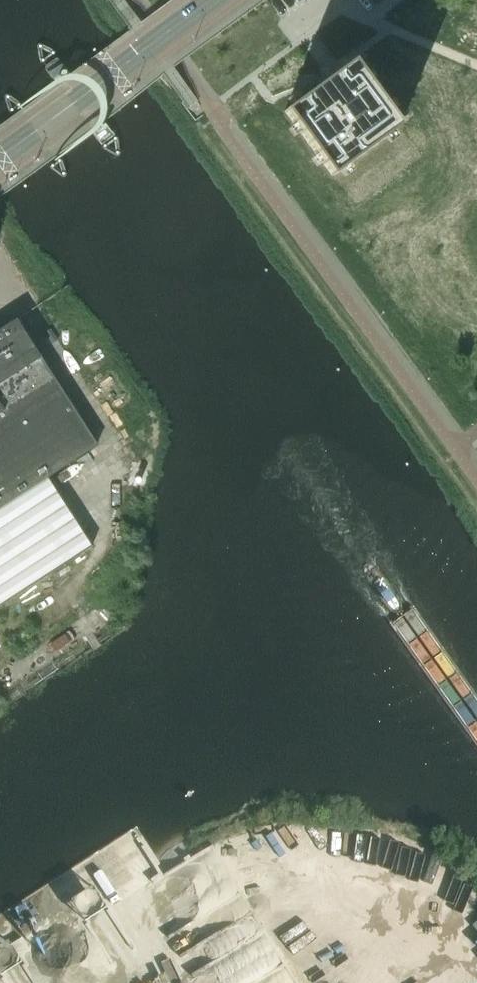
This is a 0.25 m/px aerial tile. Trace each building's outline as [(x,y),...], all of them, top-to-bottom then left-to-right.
[(44,67),(54,81),(97,140),(99,140),(110,132),(111,130),(58,58),(55,57),(44,65),(44,67)] [(319,85),(283,111),(331,176),(332,175),(354,204),(420,156),(398,127),(400,126),(359,71),(352,61),(332,76),(328,78),(319,85)] [(15,318),(0,328),(0,507),(97,445),(15,318)] [(90,544),(46,477),(0,507),(0,602),(90,544)]
